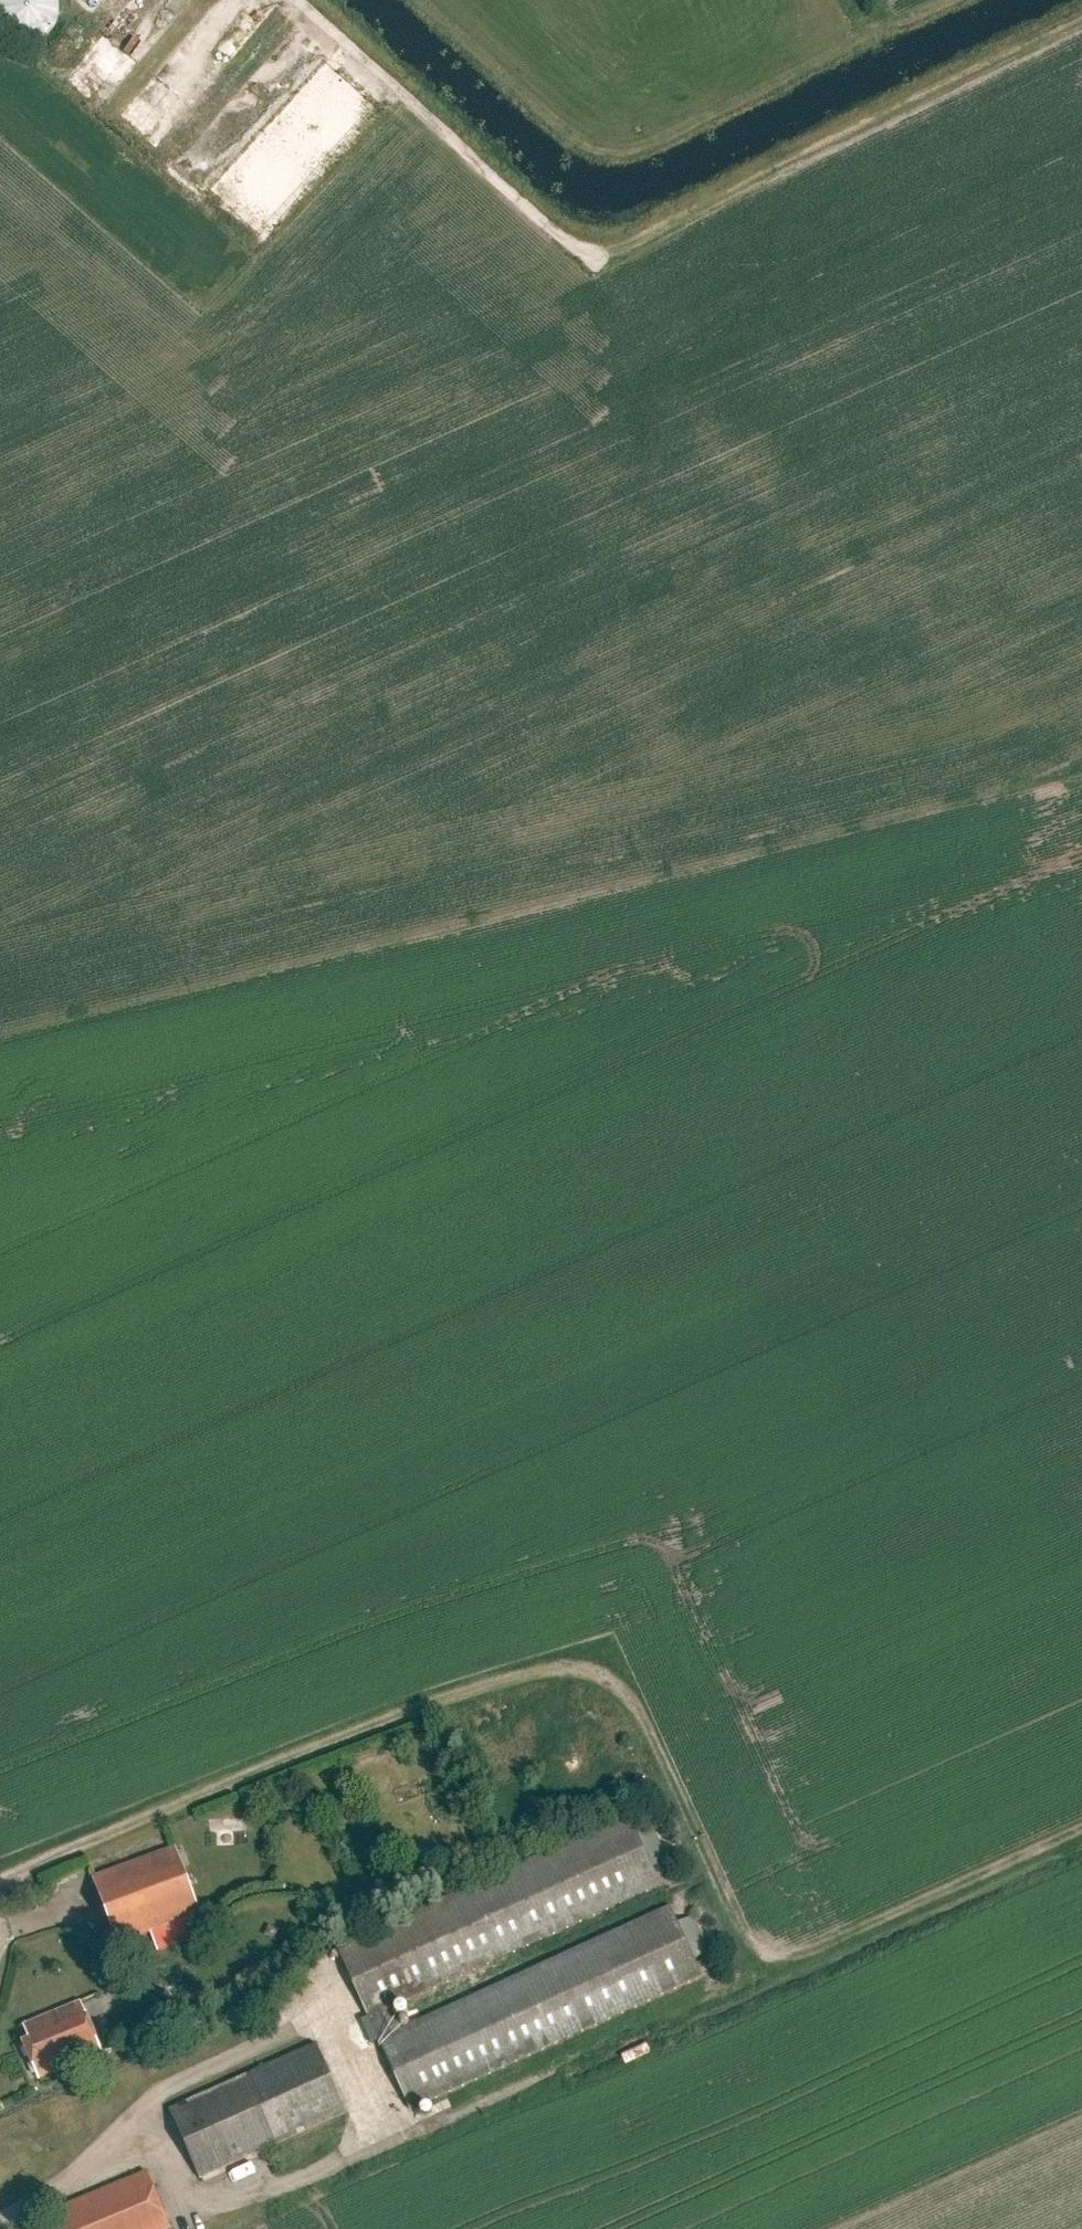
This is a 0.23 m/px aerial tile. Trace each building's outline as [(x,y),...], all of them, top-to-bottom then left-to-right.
[(2,30),(6,35),(12,38),(17,41),(23,42),(30,42),(36,41),(42,39),(47,36),(51,31),(55,26),(57,21),(59,15),(59,9),(59,4),(57,0),(0,0),(0,27),(2,30)] [(122,113),(148,140),(184,104),(158,78),(122,113)] [(629,1817),(337,1950),(409,2109),(701,1976),(670,1908),(393,2035),(382,2011),(660,1884),(629,1817)] [(207,1933),(176,1848),(92,1879),(117,1945),(150,1933),(157,1951),(207,1933)] [(30,2040),(23,2043),(39,2080),(102,2054),(81,2002),(23,2026),(30,2040)] [(316,2045),(169,2110),(199,2179),(347,2113),(316,2045)] [(55,2213),(62,2228),(169,2228),(146,2175),(55,2213)]
